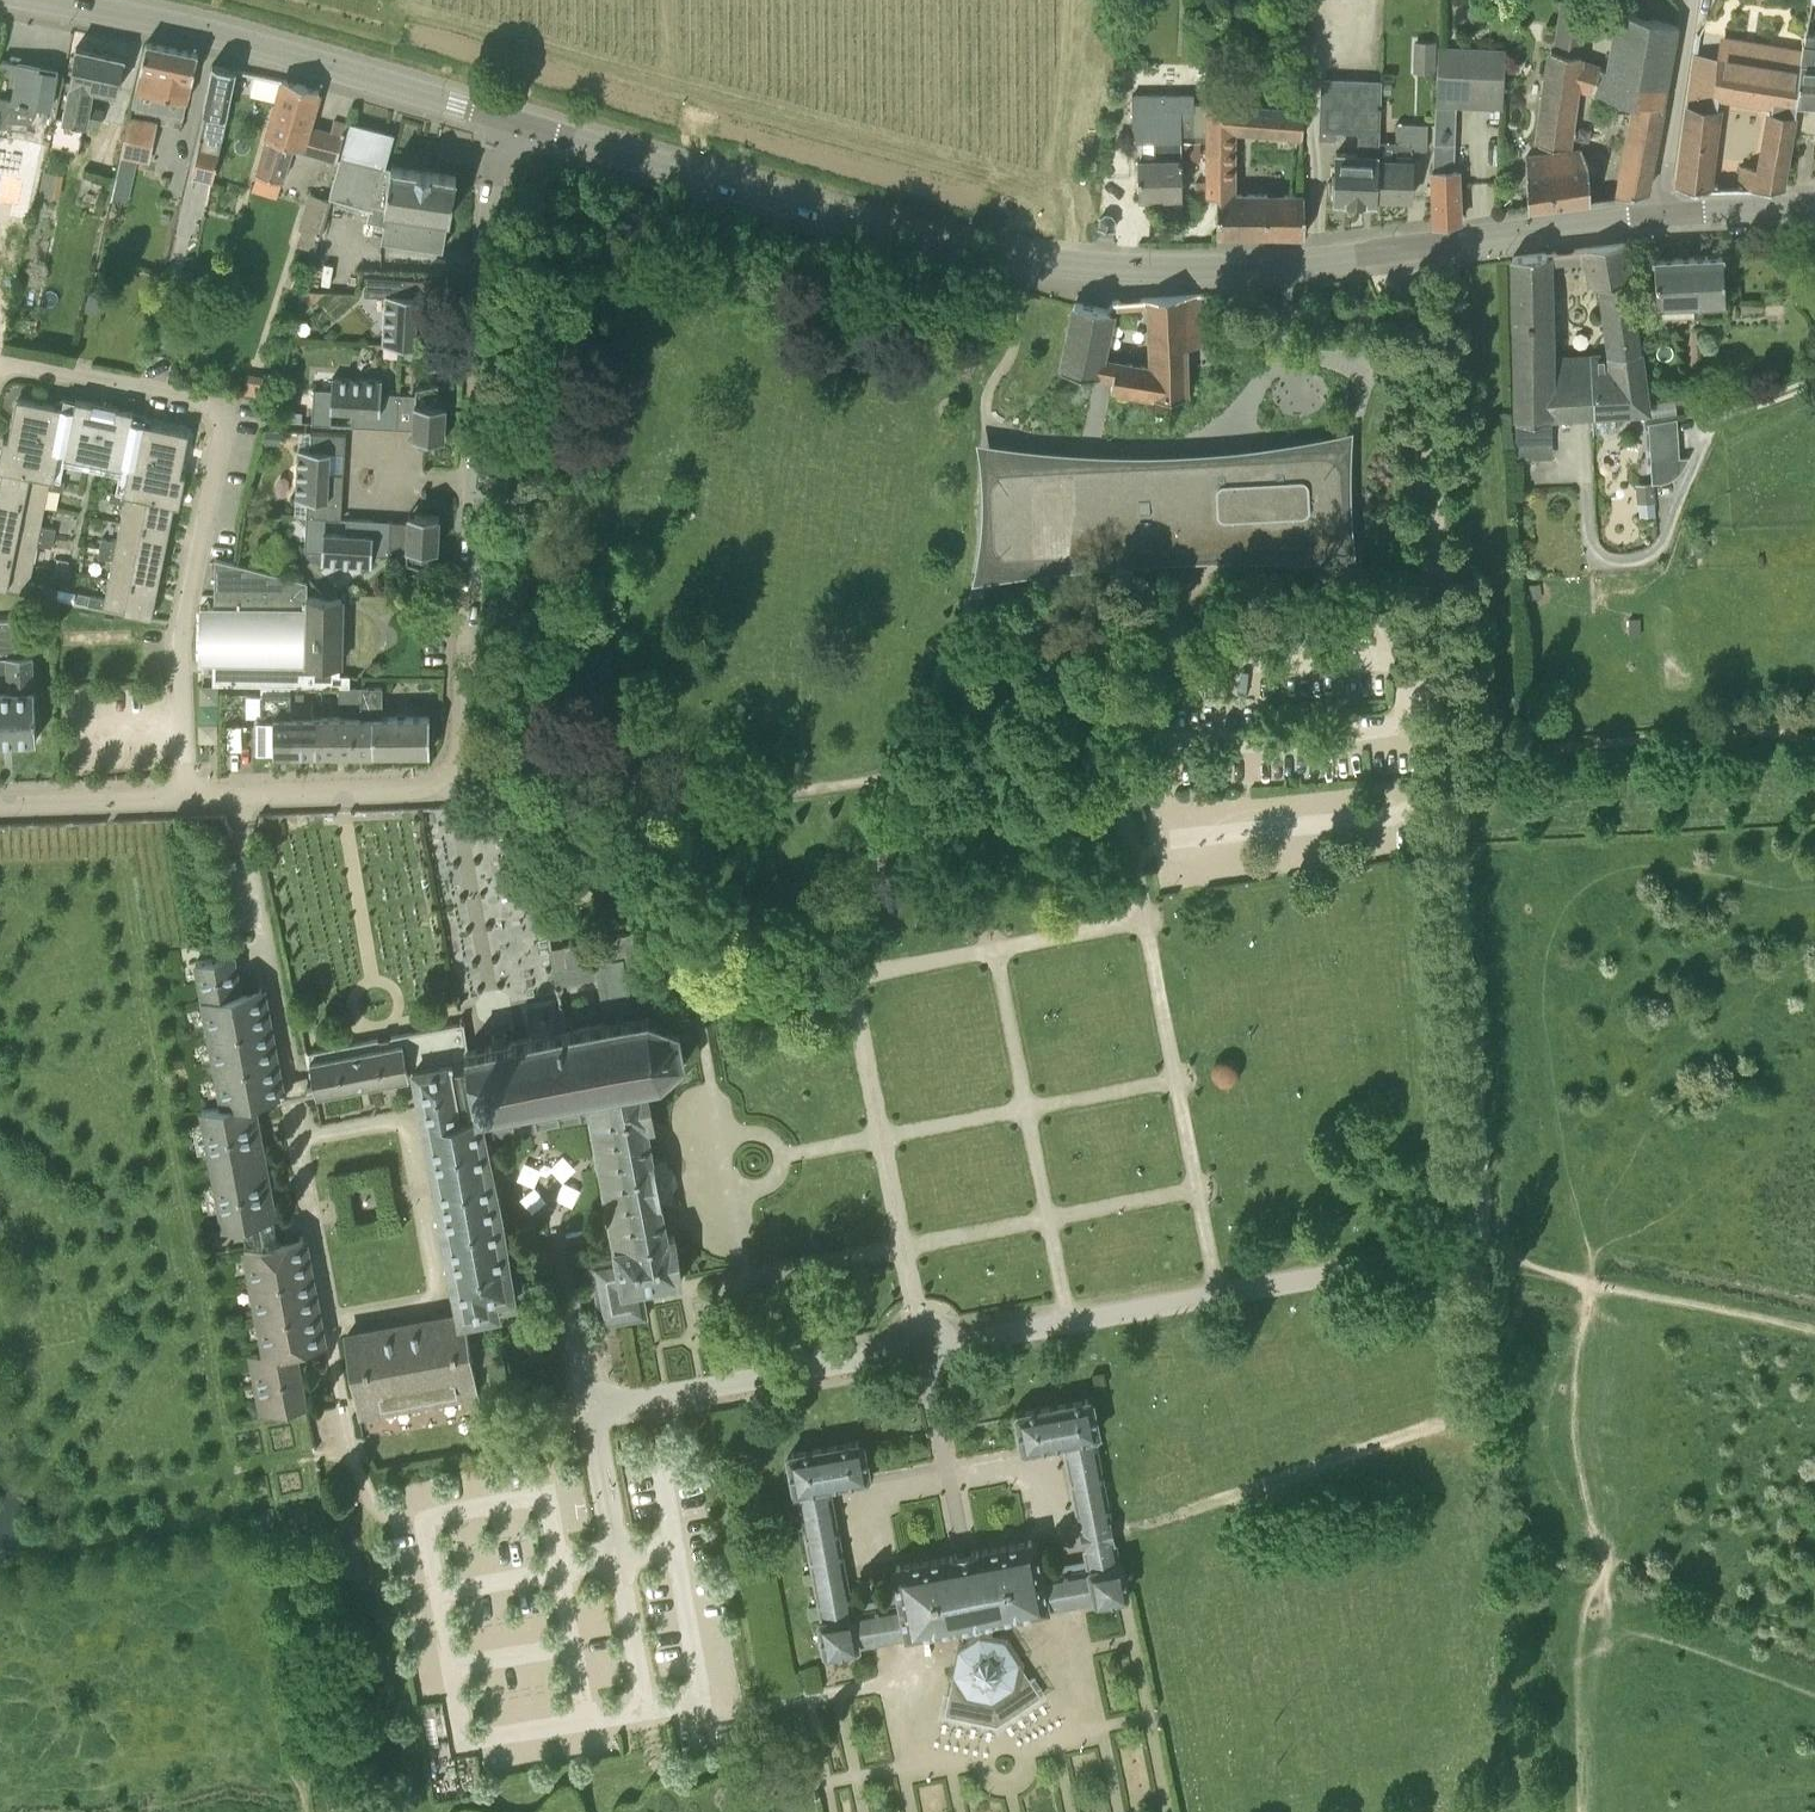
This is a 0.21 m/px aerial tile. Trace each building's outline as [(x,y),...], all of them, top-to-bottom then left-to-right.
[(1552,50),(1579,54),(1587,3),(1570,0),(1559,0),(1552,50)] [(1607,69),(1599,67),(1592,90),(1616,98),(1636,103),(1662,108),(1678,24),(1618,9),(1607,69)] [(1805,34),(1800,61),(1800,70),(1797,103),(1795,116),(1791,139),(1814,141),(1814,35),(1805,34)] [(198,52),(146,41),(139,92),(191,103),(198,52)] [(1413,42),(1413,64),(1436,65),(1436,42),(1413,42)] [(125,55),(77,46),(61,115),(98,123),(101,108),(85,105),(89,83),(117,89),(125,55)] [(1505,50),(1438,47),(1436,95),(1456,96),(1503,98),(1505,50)] [(1567,146),(1580,54),(1579,54),(1552,50),(1551,50),(1537,141),(1567,146)] [(1691,70),(1676,184),(1706,188),(1710,188),(1722,110),(1717,109),(1718,99),(1718,74),(1720,60),(1694,56),(1692,70),(1691,70)] [(1797,103),(1800,70),(1720,57),(1720,60),(1718,74),(1718,99),(1770,107),(1793,109),(1795,116),(1797,103)] [(237,68),(214,63),(213,62),(203,108),(209,110),(204,132),(222,135),(237,68)] [(27,129),(41,105),(51,107),(58,71),(57,71),(56,74),(40,70),(40,67),(19,63),(19,65),(20,65),(13,98),(0,95),(0,124),(27,129)] [(284,79),(258,171),(286,178),(294,146),(305,149),(320,89),(284,79)] [(1363,149),(1362,153),(1379,154),(1382,82),(1324,80),(1321,136),(1333,137),(1333,128),(1359,129),(1359,148),(1363,149)] [(1132,94),(1132,140),(1154,140),(1155,160),(1137,161),(1138,197),(1182,196),(1181,134),(1204,133),(1203,103),(1195,103),(1194,93),(1132,94)] [(1433,176),(1435,225),(1460,220),(1457,170),(1452,170),(1456,96),(1436,95),(1433,176)] [(1217,193),(1217,234),(1305,234),(1305,192),(1234,192),(1236,131),(1302,136),(1304,108),(1206,101),(1206,103),(1203,103),(1204,133),(1205,133),(1205,182),(1205,191),(1205,193),(1217,193)] [(1646,191),(1662,108),(1636,103),(1619,195),(1646,191)] [(1737,187),(1782,187),(1791,139),(1795,116),(1793,109),(1770,107),(1760,168),(1740,166),(1737,187)] [(331,131),(346,135),(349,122),(334,118),(331,131)] [(139,123),(128,120),(124,137),(153,141),(157,126),(139,123)] [(346,135),(339,159),(329,194),(369,205),(367,217),(385,221),(382,238),(443,248),(449,213),(450,213),(456,175),(387,164),(392,134),(349,122),(346,135)] [(1378,158),(1377,196),(1410,198),(1414,146),(1427,147),(1428,123),(1398,122),(1396,159),(1379,158),(1378,158)] [(200,140),(191,177),(212,182),(221,145),(200,140)] [(1590,200),(1590,199),(1588,164),(1581,149),(1525,156),(1528,207),(1587,199),(1588,201),(1590,200)] [(1334,201),(1352,201),(1377,202),(1377,196),(1378,158),(1379,158),(1379,154),(1362,153),(1336,152),(1334,201)] [(1205,191),(1205,182),(1196,181),(1196,191),(1205,191)] [(298,228),(321,235),(331,199),(308,193),(298,228)] [(1100,216),(1098,227),(1114,229),(1116,218),(1112,213),(1105,212),(1100,216)] [(1641,350),(1626,247),(1625,242),(1584,247),(1590,286),(1598,285),(1602,346),(1602,351),(1549,354),(1549,348),(1550,262),(1557,262),(1556,250),(1513,255),(1516,454),(1540,454),(1553,453),(1552,418),(1652,413),(1643,349),(1641,350)] [(1722,254),(1654,258),(1655,303),(1693,300),(1693,313),(1725,311),(1722,254)] [(384,294),(383,344),(432,346),(435,277),(365,275),(365,294),(384,294)] [(1188,395),(1188,367),(1188,346),(1201,345),(1199,294),(1145,297),(1149,363),(1107,356),(1116,311),(1107,309),(1075,302),(1072,301),(1071,305),(1059,367),(1061,368),(1113,378),(1110,389),(1152,396),(1188,395)] [(313,386),(312,423),(330,424),(331,407),(352,408),(351,425),(396,427),(398,392),(381,392),(382,378),(330,375),(330,387),(313,386)] [(442,403),(438,383),(415,388),(416,393),(398,392),(396,427),(420,429),(419,437),(444,438),(446,404),(442,403)] [(152,617),(175,491),(182,493),(186,474),(181,473),(188,436),(184,431),(143,422),(142,429),(130,426),(134,411),(76,399),(72,415),(62,413),(63,406),(21,398),(16,401),(8,438),(3,438),(0,452),(0,456),(5,457),(0,479),(0,586),(43,594),(45,585),(32,583),(41,545),(53,547),(56,532),(44,529),(52,490),(64,493),(67,480),(55,477),(59,456),(130,470),(125,492),(112,490),(110,502),(123,504),(115,543),(102,540),(99,556),(113,559),(105,598),(90,596),(89,603),(152,617)] [(1684,475),(1681,416),(1651,417),(1654,476),(1684,475)] [(293,497),(308,499),(307,515),(341,517),(344,472),(327,471),(329,451),(345,452),(346,433),(312,431),(311,448),(297,447),(293,497)] [(1346,524),(1344,473),(1344,470),(1343,467),(1341,464),(1339,462),(1337,459),(1334,458),(1332,456),(1329,455),(1325,455),(1322,455),(1319,456),(1008,472),(1004,473),(1000,474),(997,476),(994,479),(991,483),(989,486),(988,490),(990,540),(990,544),(991,547),(993,550),(995,552),(997,554),(1000,556),(1003,558),(1006,559),(1009,559),(1328,544),(1331,544),(1334,543),(1337,542),(1339,540),(1341,538),(1343,536),(1345,533),(1346,530),(1346,527),(1346,524)] [(1657,478),(1640,479),(1642,513),(1659,512),(1657,478)] [(390,520),(389,555),(406,556),(406,562),(428,569),(434,549),(438,549),(440,514),(415,513),(415,521),(390,520)] [(372,554),(389,555),(390,520),(341,517),(307,515),(305,550),(322,551),(322,563),(372,566),(372,554)] [(1693,550),(1708,550),(1707,532),(1693,533),(1693,550)] [(225,594),(215,594),(215,605),(210,605),(209,662),(214,663),(213,684),(324,686),(324,664),(341,664),(342,596),(237,594),(225,594)] [(1641,634),(1640,617),(1629,618),(1629,634),(1641,634)] [(36,715),(34,688),(33,688),(32,655),(16,656),(14,619),(0,620),(0,740),(36,739),(36,715)] [(327,717),(326,751),(372,751),(371,715),(360,715),(360,686),(339,686),(339,700),(346,700),(346,717),(327,717)] [(430,751),(430,716),(382,716),(382,686),(360,686),(360,715),(371,715),(372,751),(430,751)] [(256,734),(256,751),(288,751),(289,700),(285,700),(285,693),(261,693),(261,716),(256,716),(256,734)] [(289,700),(288,751),(326,751),(327,717),(312,717),(313,699),(289,700)] [(900,889),(890,912),(912,922),(922,899),(900,889)] [(242,1217),(248,1246),(279,1240),(274,1217),(275,1216),(254,1101),(255,1100),(286,1094),(286,1092),(285,1092),(284,1089),(281,1090),(261,986),(240,990),(233,954),(195,961),(202,998),(200,998),(220,1105),(200,1108),(222,1220),(242,1217)] [(623,956),(556,970),(558,984),(598,976),(605,1011),(602,1013),(604,1022),(648,1014),(641,977),(627,980),(623,956)] [(651,1015),(648,1014),(604,1022),(567,1029),(564,1015),(531,1021),(534,1037),(508,1042),(506,1033),(493,1036),(494,1046),(468,1050),(472,1070),(485,1133),(590,1115),(587,1103),(648,1094),(646,1082),(659,1080),(659,1081),(661,1080),(663,1079),(662,1078),(684,1060),(686,1059),(686,1057),(685,1057),(679,1027),(680,1027),(680,1025),(677,1024),(677,1025),(650,1016),(651,1015)] [(463,1022),(308,1051),(317,1094),(409,1077),(408,1070),(414,1069),(416,1078),(435,1076),(434,1073),(452,1069),(453,1073),(472,1070),(468,1050),(463,1022)] [(416,1078),(460,1317),(486,1315),(517,1309),(515,1295),(512,1277),(485,1133),(472,1070),(453,1073),(452,1069),(434,1073),(435,1076),(416,1078)] [(648,1094),(587,1103),(590,1115),(617,1257),(590,1262),(602,1324),(647,1316),(641,1286),(682,1279),(674,1234),(667,1235),(652,1152),(646,1124),(654,1123),(648,1094)] [(324,1344),(303,1235),(279,1240),(248,1246),(267,1350),(251,1353),(261,1412),(306,1405),(296,1349),(324,1344)] [(515,1295),(535,1291),(532,1273),(512,1277),(515,1295)] [(495,1361),(486,1315),(460,1317),(345,1337),(356,1398),(359,1414),(477,1392),(475,1377),(476,1376),(474,1365),(495,1361)] [(863,1442),(862,1442),(862,1441),(861,1441),(860,1441),(859,1441),(859,1440),(858,1440),(856,1440),(856,1441),(791,1452),(791,1453),(790,1453),(789,1454),(788,1455),(791,1471),(794,1470),(822,1616),(816,1617),(821,1650),(827,1654),(857,1649),(861,1644),(860,1641),(870,1639),(905,1632),(905,1636),(948,1628),(1003,1618),(1051,1609),(1050,1605),(1083,1598),(1091,1597),(1092,1599),(1098,1603),(1126,1597),(1130,1592),(1123,1562),(1116,1563),(1091,1426),(1096,1424),(1092,1400),(1091,1400),(1090,1399),(1089,1399),(1088,1398),(1085,1398),(1085,1399),(1018,1411),(1019,1412),(1017,1412),(1017,1413),(1017,1414),(1016,1414),(1023,1448),(1065,1441),(1086,1558),(1045,1566),(1036,1542),(1036,1541),(1035,1540),(1034,1539),(1033,1539),(1032,1539),(1031,1539),(1028,1539),(1028,1540),(896,1565),(896,1566),(895,1566),(895,1567),(894,1567),(894,1569),(898,1593),(851,1602),(827,1485),(870,1476),(863,1442)] [(958,1643),(950,1691),(946,1711),(995,1720),(1040,1691),(1023,1667),(999,1635),(1003,1618),(948,1628),(958,1643)]
